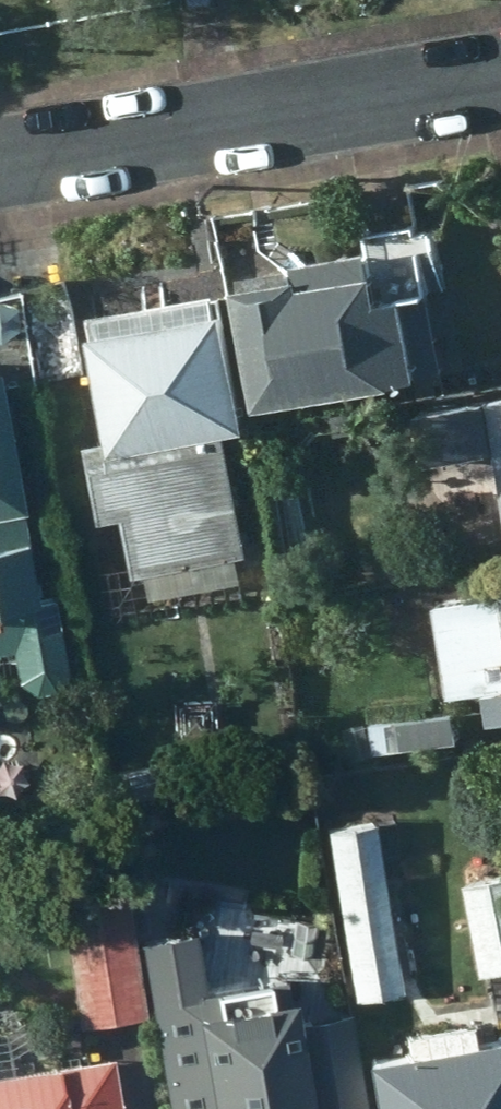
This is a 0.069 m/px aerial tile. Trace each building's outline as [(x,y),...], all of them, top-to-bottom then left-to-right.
[(230,0),(192,0),(197,20),(233,9),(230,0)] [(293,274),(230,286),(253,410),(414,381),(398,294),(375,298),(366,247),(290,260),(293,274)] [(125,517),(134,575),(248,555),(227,433),(244,429),(220,310),(215,310),(212,289),(86,313),(89,334),(84,335),(104,439),(85,440),(99,523),(125,517)] [(461,405),(480,545),(500,541),(500,400),(461,405)] [(8,650),(8,654),(14,681),(31,691),(33,693),(35,695),(53,690),(61,676),(61,674),(48,598),(48,596),(33,599),(29,599),(0,423),(0,652),(8,650)] [(499,589),(500,593),(432,603),(446,697),(484,692),(487,722),(500,721),(500,588),(499,589)] [(457,741),(454,710),(370,722),(374,753),(457,741)] [(157,763),(109,770),(114,809),(164,800),(157,763)] [(373,819),(323,827),(351,1001),(401,993),(373,819)] [(464,882),(481,976),(500,972),(500,876),(464,882)] [(127,911),(62,921),(76,1026),(143,1016),(127,911)] [(135,942),(164,1108),(308,1108),(284,974),(201,989),(191,932),(135,942)] [(346,1012),(295,1022),(309,1108),(362,1108),(346,1012)] [(358,1058),(367,1108),(500,1108),(500,1033),(468,1039),(467,1021),(400,1033),(402,1050),(358,1058)] [(0,1073),(0,1108),(119,1108),(111,1056),(0,1073)]
